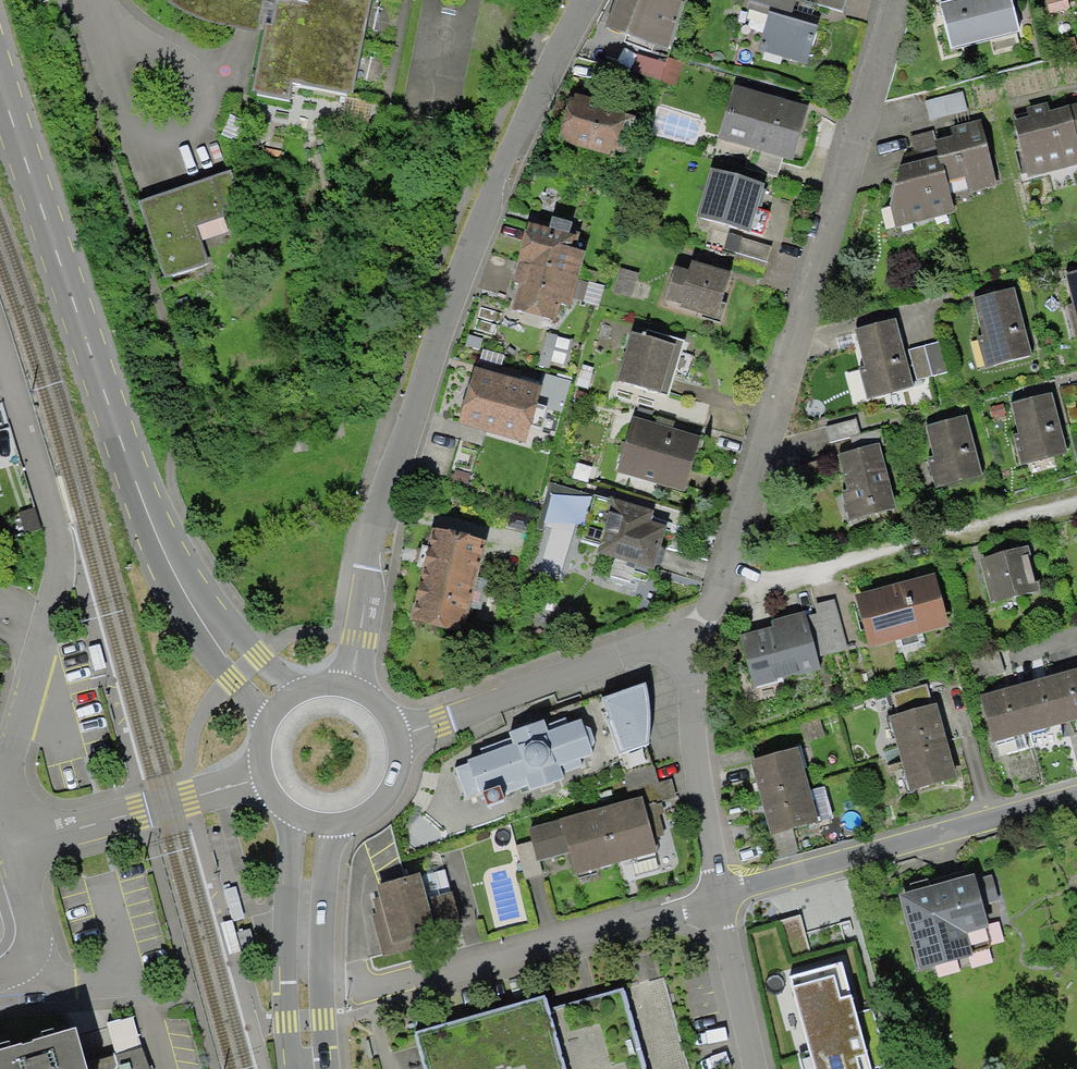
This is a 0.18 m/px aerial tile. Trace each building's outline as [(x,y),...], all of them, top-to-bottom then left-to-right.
[(184,15),(215,28),(268,38),(256,97),(290,103),(293,85),(354,96),(373,0),(164,0),(184,15)] [(676,0),(623,0),(611,32),(675,55),(693,6),(676,0)] [(745,10),(766,16),(756,54),(805,69),(819,20),(792,12),(795,0),(748,0),(745,10)] [(803,0),(844,12),(847,0),(803,0)] [(938,3),(950,52),(1018,36),(1010,0),(952,0),(938,3)] [(740,90),(724,138),(797,162),(813,114),(740,90)] [(962,93),(924,101),(929,121),(967,112),(962,93)] [(574,98),(559,140),(623,163),(638,120),(574,98)] [(1034,176),(1076,167),(1076,111),(1022,123),(1034,176)] [(935,144),(938,159),(949,202),(1000,189),(982,121),(952,129),(954,139),(935,144)] [(901,140),(907,166),(938,159),(935,144),(933,133),(901,140)] [(887,208),(892,227),(951,212),(949,202),(938,159),(907,166),(899,168),(887,208)] [(232,174),(140,205),(167,282),(212,267),(198,227),(226,217),(225,212),(243,206),(232,174)] [(770,189),(716,174),(704,217),(757,232),(770,189)] [(529,291),(521,314),(567,330),(597,246),(534,224),(513,286),(529,291)] [(773,246),(712,229),(708,245),(736,253),(732,269),(764,278),(773,246)] [(688,274),(671,269),(660,306),(719,322),(732,275),(691,263),(688,274)] [(637,273),(619,268),(611,294),(629,300),(637,273)] [(1065,277),(1072,306),(1066,308),(1074,338),(1076,337),(1076,274),(1065,277)] [(1015,289),(973,299),(982,337),(977,338),(985,370),(1032,358),(1015,289)] [(852,331),(861,367),(855,369),(863,402),(913,389),(896,320),(852,331)] [(572,342),(544,334),(538,358),(565,366),(572,342)] [(623,385),(669,397),(681,347),(635,336),(623,385)] [(941,342),(908,351),(916,381),(949,373),(941,342)] [(592,373),(580,370),(576,386),(588,389),(592,373)] [(481,372),(463,427),(529,447),(546,392),(481,372)] [(566,384),(550,379),(546,392),(562,397),(566,384)] [(589,395),(576,391),(572,404),(585,408),(589,395)] [(1052,397),(1011,407),(1018,435),(1013,436),(1021,467),(1067,455),(1052,397)] [(638,419),(621,471),(690,493),(706,441),(638,419)] [(966,419),(924,429),(932,459),(927,461),(935,491),(982,481),(966,419)] [(856,420),(824,427),(828,444),(851,439),(854,451),(881,445),(883,445),(880,432),(860,436),(856,420)] [(854,451),(838,455),(846,492),(840,493),(847,523),(895,512),(881,445),(854,451)] [(550,483),(534,530),(539,531),(552,494),(583,504),(586,495),(550,483)] [(663,556),(657,551),(663,529),(646,524),(649,514),(615,505),(615,507),(593,501),(582,542),(599,547),(597,557),(651,572),(653,568),(660,568),(663,556)] [(445,533),(417,629),(465,643),(493,547),(445,533)] [(988,565),(998,607),(1043,595),(1032,554),(988,565)] [(864,601),(877,650),(954,629),(941,581),(864,601)] [(816,616),(805,618),(815,660),(848,652),(836,600),(814,605),(816,616)] [(805,618),(804,614),(770,623),(771,629),(737,638),(749,688),(818,671),(815,660),(805,618)] [(979,698),(992,747),(1076,725),(1076,673),(979,698)] [(530,720),(532,725),(533,728),(540,725),(544,736),(579,724),(581,731),(590,733),(594,744),(590,753),(592,758),(558,768),(561,777),(617,759),(647,749),(649,738),(650,717),(648,697),(645,685),(602,702),(599,695),(530,720)] [(892,725),(914,793),(961,778),(939,710),(892,725)] [(477,796),(482,810),(502,804),(498,790),(524,782),(528,793),(562,782),(561,777),(558,768),(592,758),(590,753),(594,744),(590,733),(581,731),(579,724),(544,736),(540,725),(533,728),(509,736),(513,748),(452,769),(463,801),(477,796)] [(801,754),(756,767),(778,839),(823,826),(801,754)] [(566,823),(579,873),(653,854),(640,804),(566,823)] [(906,898),(924,973),(977,960),(972,938),(996,933),(983,880),(906,898)] [(814,1068),(870,1068),(842,962),(790,975),(814,1068)] [(546,1004),(417,1040),(425,1068),(686,1068),(663,986),(550,1017),(546,1004)] [(0,1051),(0,1068),(87,1068),(86,1064),(77,1030),(0,1051)] [(87,1068),(149,1068),(143,1047),(86,1064),(87,1068)]
